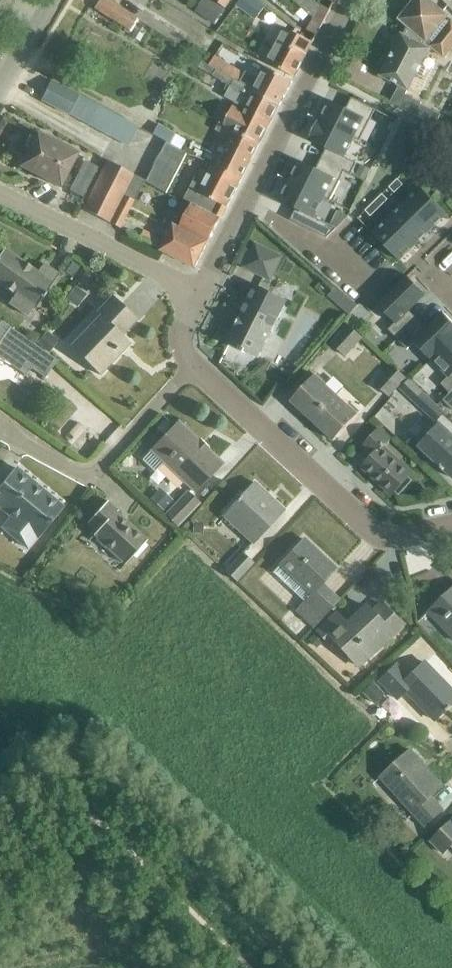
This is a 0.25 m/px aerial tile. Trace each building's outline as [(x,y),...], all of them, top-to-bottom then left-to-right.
[(120,8),(108,0),(99,0),(94,8),(128,31),(136,18),(120,8)] [(195,10),(213,23),(222,10),(214,4),(209,0),(202,0),(195,10)] [(225,8),(231,0),(214,0),(225,8)] [(260,0),(242,0),(238,6),(257,20),(267,6),(260,0)] [(427,0),(413,0),(398,18),(406,27),(401,34),(399,34),(378,75),(397,85),(389,102),(413,115),(419,103),(403,94),(405,90),(407,91),(430,47),(442,57),(451,46),(451,21),(451,20),(448,23),(445,20),(447,17),(427,0)] [(320,5),(313,18),(323,23),(330,10),(320,5)] [(323,23),(313,18),(307,30),(316,35),(323,23)] [(137,24),(130,35),(139,41),(146,29),(137,24)] [(306,54),(312,42),(285,28),(267,63),(294,77),(306,55),(306,54)] [(253,90),(279,106),(292,81),(266,67),(259,80),(246,72),(244,75),(215,57),(210,65),(239,83),(253,90)] [(202,59),(197,66),(230,87),(229,88),(230,88),(225,97),(243,107),(271,121),(279,106),(253,90),(239,83),(210,65),(205,61),(202,59)] [(51,80),(40,99),(67,114),(78,94),(51,80)] [(78,94),(67,114),(128,147),(138,127),(78,94)] [(330,101),(320,121),(354,138),(353,139),(359,142),(359,141),(375,109),(352,98),(346,109),(330,101)] [(271,121),(243,107),(241,110),(233,106),(224,125),(227,126),(259,144),(271,121)] [(318,121),(308,141),(326,149),(321,159),(344,171),(343,171),(350,175),(351,174),(356,163),(344,157),(353,139),(354,138),(320,121),(319,122),(318,121)] [(220,123),(216,131),(223,134),(218,144),(227,149),(217,168),(240,181),(259,144),(227,126),(224,125),(220,123)] [(176,134),(157,124),(152,134),(158,137),(170,143),(176,134)] [(27,150),(18,167),(60,187),(77,153),(36,133),(34,136),(28,136),(23,145),(27,150)] [(176,134),(170,143),(180,149),(186,139),(176,134)] [(166,143),(145,182),(166,193),(187,154),(166,143)] [(299,161),(289,181),(323,198),(322,199),(328,202),(328,201),(343,171),(344,171),(321,159),(316,169),(299,161)] [(84,160),(69,190),(83,197),(98,167),(84,160)] [(107,160),(82,209),(83,210),(118,228),(132,200),(133,201),(144,180),(133,175),(107,160)] [(196,176),(184,199),(192,204),(192,203),(201,209),(221,218),(240,181),(217,168),(212,165),(205,181),(196,176)] [(360,165),(355,175),(365,180),(370,169),(360,165)] [(394,193),(402,185),(397,179),(388,188),(394,193)] [(289,181),(279,201),(296,209),(290,221),(326,239),(336,229),(329,226),(313,217),(322,199),(323,198),(289,181)] [(446,214),(419,187),(404,203),(431,230),(446,214)] [(379,208),(387,200),(381,194),(373,202),(379,208)] [(370,217),(379,208),(373,202),(364,211),(370,217)] [(431,230),(404,203),(388,218),(415,246),(431,230)] [(173,225),(179,228),(209,243),(221,218),(201,209),(192,204),(185,218),(179,215),(173,225)] [(336,213),(329,226),(336,229),(347,218),(336,213)] [(415,246),(388,218),(372,234),(399,261),(415,246)] [(209,243),(179,228),(173,225),(165,241),(142,230),(137,239),(195,269),(209,243)] [(255,242),(243,267),(269,280),(281,256),(255,242)] [(59,274),(43,264),(37,272),(4,248),(0,254),(0,285),(14,295),(8,303),(27,316),(33,308),(35,309),(59,274)] [(71,260),(62,272),(72,279),(80,268),(71,260)] [(86,268),(78,279),(87,286),(95,275),(86,268)] [(451,282),(451,271),(450,268),(438,276),(445,286),(451,282)] [(409,311),(425,295),(407,276),(377,305),(394,323),(387,330),(397,340),(417,320),(409,311)] [(74,286),(65,299),(76,307),(85,294),(74,286)] [(286,303),(254,287),(226,343),(257,358),(286,303)] [(358,306),(337,287),(328,296),(349,315),(358,306)] [(121,335),(136,320),(112,296),(97,313),(100,316),(70,348),(99,375),(129,343),(121,335)] [(442,313),(426,329),(417,320),(397,340),(407,350),(414,343),(432,360),(451,340),(451,322),(442,313)] [(344,356),(361,337),(347,325),(330,344),(344,356)] [(0,340),(0,358),(25,376),(30,368),(44,378),(57,361),(9,327),(0,340)] [(46,331),(36,344),(48,353),(58,340),(46,331)] [(432,360),(448,377),(440,384),(450,394),(451,391),(451,340),(432,360)] [(387,396),(405,377),(391,365),(373,384),(387,396)] [(312,421),(335,395),(314,376),(290,402),(312,421)] [(450,394),(442,401),(451,410),(451,391),(450,394)] [(435,422),(443,412),(422,392),(413,401),(435,422)] [(357,416),(335,395),(312,421),(333,441),(357,416)] [(150,450),(141,460),(153,472),(163,462),(195,492),(222,463),(178,421),(150,450)] [(440,424),(419,446),(451,477),(451,435),(440,424)] [(390,494),(409,474),(381,447),(388,439),(378,429),(362,446),(372,455),(361,467),(390,494)] [(16,468),(3,483),(0,481),(0,507),(12,517),(2,530),(27,550),(62,507),(16,468)] [(252,544),(284,510),(254,483),(223,516),(252,544)] [(159,488),(149,499),(162,510),(172,500),(159,488)] [(177,527),(199,503),(187,492),(165,516),(177,527)] [(125,565),(147,541),(116,513),(118,511),(107,501),(87,523),(96,532),(93,535),(125,565)] [(202,522),(191,522),(191,534),(202,534),(202,522)] [(335,570),(303,539),(280,564),(281,565),(273,573),(304,602),(294,612),(312,629),(338,601),(330,593),(321,584),(335,570)] [(235,581),(237,579),(253,563),(242,553),(225,571),(235,581)] [(429,611),(451,636),(451,589),(429,611)] [(356,666),(400,626),(383,606),(373,615),(366,606),(346,624),(337,614),(317,632),(328,643),(332,639),(356,666)] [(316,632),(307,640),(315,648),(323,640),(316,632)] [(451,702),(451,692),(423,662),(407,677),(395,665),(377,681),(395,699),(404,690),(433,720),(451,702)] [(372,683),(361,693),(372,704),(383,694),(372,683)] [(424,827),(442,810),(430,797),(442,786),(409,750),(379,777),(424,827)] [(430,842),(442,854),(451,844),(451,819),(430,842)]
